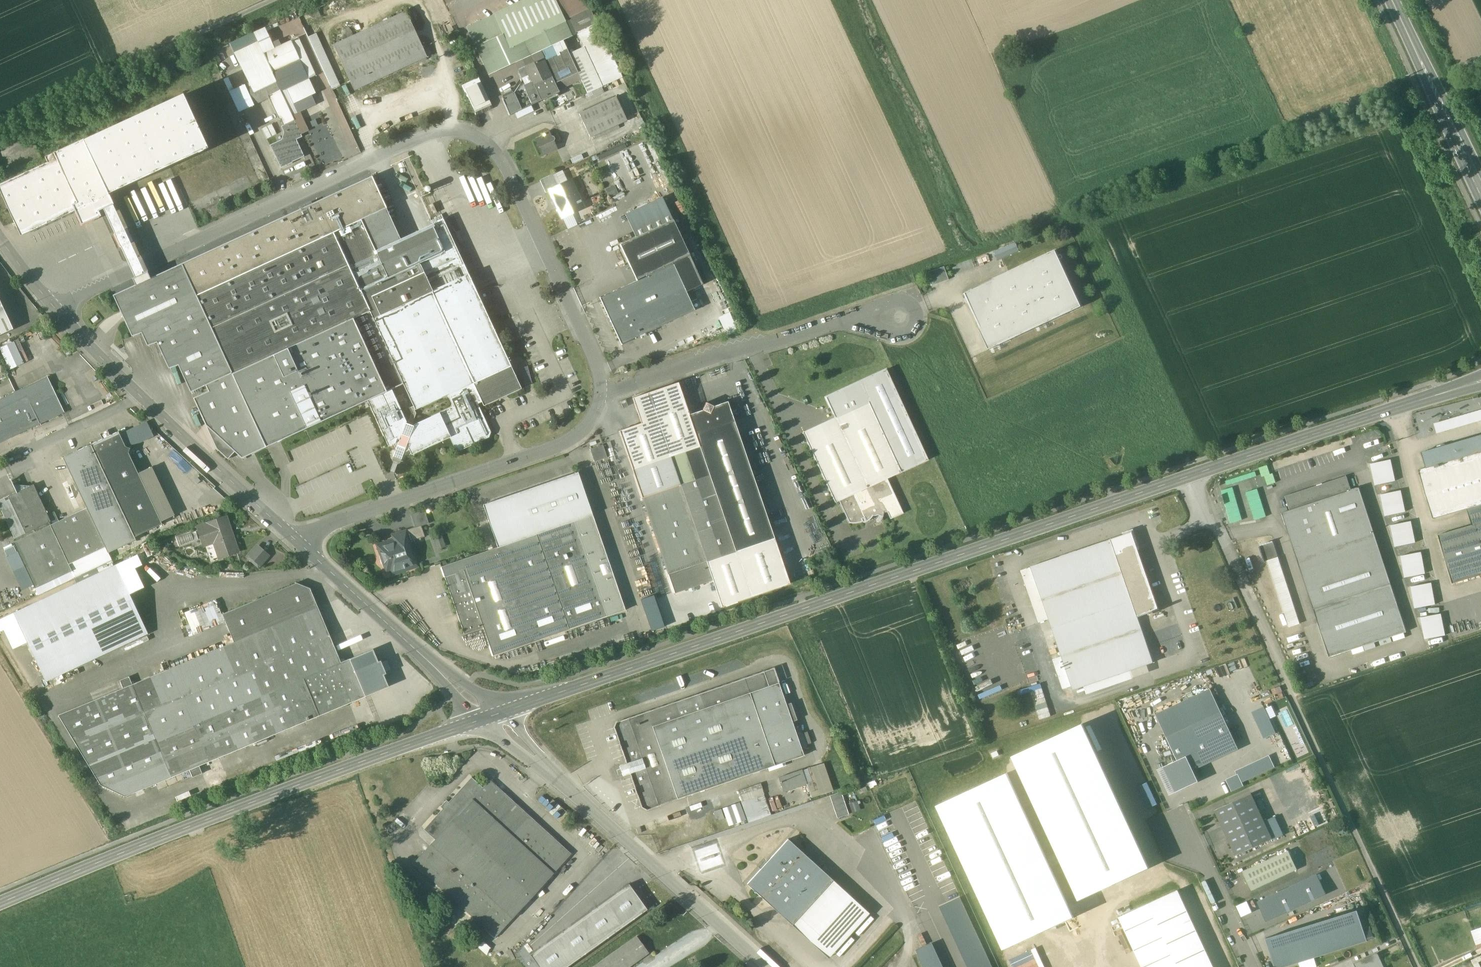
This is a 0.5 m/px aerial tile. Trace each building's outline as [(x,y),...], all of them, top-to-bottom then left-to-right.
[(494,16),(503,35),(476,47),(489,73),(515,61),(519,71),(522,68),(526,67),(543,59),(566,48),(562,39),(575,33),(569,19),(590,9),(585,0),(527,0),(494,16)] [(590,9),(569,19),(575,33),(578,32),(597,23),(590,9)] [(406,11),(334,45),(355,90),(427,57),(406,11)] [(494,15),(466,28),(476,47),(503,35),(494,16),(494,15)] [(597,23),(578,32),(580,37),(581,37),(599,29),(597,23)] [(599,29),(581,37),(580,37),(598,74),(617,65),(599,29)] [(309,35),(331,88),(340,85),(318,32),(309,35)] [(316,75),(298,37),(291,41),(300,60),(308,78),(316,75)] [(291,41),(264,53),(273,73),(300,60),(291,41)] [(566,48),(543,59),(552,77),(555,83),(578,73),(566,48)] [(264,55),(240,66),(250,84),(273,73),(264,55)] [(552,77),(543,59),(526,67),(534,85),(552,77)] [(273,73),(281,91),(287,89),(308,78),(300,60),(273,73)] [(617,65),(598,74),(603,86),(622,77),(617,65)] [(214,77),(220,74),(217,67),(211,70),(214,77)] [(534,85),(526,67),(522,68),(519,71),(523,80),(527,89),(526,92),(532,105),(541,101),(534,85)] [(250,84),(246,86),(254,104),(281,91),(273,73),(250,84)] [(578,73),(555,83),(558,90),(581,79),(578,73)] [(552,77),(534,85),(541,101),(559,92),(558,90),(555,83),(552,77)] [(308,78),(287,89),(294,104),(315,93),(308,78)] [(478,78),(462,85),(476,115),(492,108),(482,87),(478,78)] [(523,80),(514,93),(502,99),(510,115),(532,105),(526,92),(527,89),(523,80)] [(181,92),(45,157),(48,162),(0,184),(0,192),(22,237),(75,212),(82,226),(101,216),(99,211),(103,209),(112,205),(114,205),(110,196),(208,149),(181,92)] [(616,97),(579,114),(590,137),(627,120),(616,97)] [(292,115),(281,120),(283,125),(294,120),(292,115)] [(284,132),(282,139),(270,145),(281,168),(293,163),(292,162),(304,156),(296,140),(302,137),(295,120),(294,120),(283,125),(281,126),(284,132)] [(84,123),(60,134),(64,143),(88,132),(84,123)] [(263,129),(270,140),(278,135),(272,123),(263,129)] [(549,132),(543,134),(544,136),(536,139),(544,155),(557,149),(554,141),(555,139),(554,137),(552,136),(551,136),(549,132)] [(60,134),(52,138),(56,147),(64,143),(60,134)] [(559,186),(553,174),(540,180),(546,193),(550,191),(550,190),(559,186)] [(372,176),(181,264),(196,295),(361,219),(361,220),(386,208),(387,208),(372,176)] [(559,186),(550,190),(550,191),(563,217),(583,208),(581,202),(583,201),(582,199),(580,200),(571,180),(559,186)] [(636,237),(673,220),(663,198),(625,215),(636,237)] [(437,212),(433,203),(428,206),(432,215),(437,212)] [(103,209),(135,278),(144,273),(112,205),(103,209)] [(386,208),(361,220),(375,251),(400,239),(386,208)] [(446,218),(444,220),(443,219),(432,225),(444,252),(456,247),(458,250),(460,249),(446,218)] [(361,219),(196,295),(232,374),(369,310),(397,297),(388,278),(375,251),(361,220),(361,219)] [(636,237),(620,245),(637,281),(673,264),(673,263),(689,255),(673,220),(636,237)] [(400,239),(375,251),(388,278),(444,252),(432,225),(400,239)] [(444,252),(388,278),(397,297),(369,310),(403,384),(413,406),(415,409),(415,410),(448,395),(453,407),(414,425),(413,426),(411,425),(408,424),(406,423),(406,422),(392,389),(368,400),(389,446),(392,445),(395,452),(393,456),(401,459),(403,454),(410,451),(412,455),(450,437),(455,449),(460,450),(489,437),(491,432),(478,404),(482,402),(484,406),(521,389),(458,250),(456,247),(444,252)] [(989,349),(1080,305),(1054,252),(964,295),(989,349)] [(689,255),(673,263),(673,264),(686,292),(692,289),(703,284),(689,255)] [(196,295),(181,264),(150,278),(147,272),(144,273),(135,278),(132,279),(135,285),(113,295),(132,337),(142,333),(147,346),(157,343),(169,369),(178,365),(191,392),(206,386),(232,374),(196,295)] [(637,281),(600,298),(600,297),(622,345),(622,344),(695,310),(691,302),(686,292),(673,264),(637,281)] [(931,286),(949,279),(944,267),(926,274),(931,286)] [(697,299),(692,289),(686,292),(691,302),(697,299)] [(13,329),(0,300),(0,335),(13,329)] [(232,374),(206,386),(208,391),(193,398),(217,449),(228,459),(235,452),(242,458),(368,400),(392,389),(403,384),(369,310),(232,374)] [(839,428),(808,443),(835,502),(839,501),(887,479),(928,460),(887,370),(826,398),(839,428)] [(65,412),(47,377),(0,399),(0,443),(65,412)] [(642,424),(618,432),(632,470),(700,446),(689,415),(678,383),(633,398),(642,424)] [(774,538),(728,401),(714,406),(706,402),(702,410),(689,415),(700,446),(710,474),(709,475),(736,551),(774,538)] [(413,406),(409,408),(412,413),(408,424),(411,425),(416,413),(414,410),(415,409),(413,406)] [(1480,420),(1480,409),(1434,421),(1436,431),(1480,420)] [(130,448),(126,446),(119,432),(91,444),(135,537),(162,524),(129,453),(130,448)] [(1422,452),(1426,467),(1419,470),(1433,519),(1467,509),(1480,504),(1480,435),(1422,452)] [(135,537),(91,444),(63,458),(87,508),(108,553),(136,540),(135,537)] [(603,445),(590,449),(594,462),(607,457),(603,445)] [(700,446),(632,470),(668,574),(707,561),(708,561),(708,562),(710,562),(709,561),(736,551),(709,475),(710,474),(700,446)] [(1370,463),(1375,485),(1396,480),(1391,458),(1370,463)] [(1264,476),(1270,474),(1267,465),(1259,468),(1261,477),(1264,476)] [(578,472),(483,505),(498,547),(537,534),(575,521),(593,514),(578,472)] [(1255,472),(1225,481),(1227,486),(1256,476),(1255,472)] [(1264,476),(1267,485),(1276,483),(1273,473),(1270,474),(1264,476)] [(1347,476),(1285,496),(1290,510),(1282,513),(1314,609),(1391,583),(1359,487),(1351,490),(1347,476)] [(887,479),(839,501),(840,502),(849,523),(854,523),(858,523),(863,521),(862,518),(864,518),(866,522),(869,520),(871,518),(873,516),(875,516),(877,515),(878,515),(882,516),(880,519),(881,519),(883,517),(883,515),(884,512),(887,512),(890,519),(903,513),(887,479)] [(0,500),(0,507),(15,538),(34,529),(49,522),(51,521),(34,484),(0,500)] [(1246,493),(1247,497),(1259,494),(1257,489),(1246,493)] [(1401,489),(1381,494),(1386,516),(1407,511),(1401,489)] [(1247,497),(1249,502),(1260,498),(1259,494),(1247,497)] [(1249,502),(1250,506),(1262,503),(1260,498),(1249,502)] [(1250,506),(1252,511),(1263,507),(1262,503),(1250,506)] [(1467,509),(1472,525),(1480,522),(1480,504),(1467,509)] [(1226,509),(1228,514),(1239,511),(1238,506),(1226,509)] [(1252,511),(1253,516),(1265,512),(1263,507),(1252,511)] [(87,508),(51,525),(72,571),(75,577),(112,560),(108,553),(87,508)] [(425,510),(411,514),(416,527),(421,525),(422,526),(429,523),(425,510)] [(1253,516),(1255,520),(1266,517),(1265,512),(1253,516)] [(593,514),(575,521),(607,616),(625,610),(593,514)] [(1229,519),(1230,523),(1242,520),(1241,515),(1229,519)] [(226,518),(199,527),(204,539),(213,536),(220,556),(236,550),(226,518)] [(1412,520),(1391,524),(1395,546),(1416,542),(1412,520)] [(575,521),(537,534),(569,629),(607,616),(575,521)] [(49,522),(34,529),(35,532),(51,525),(49,522)] [(1438,535),(1452,584),(1480,575),(1480,522),(1472,525),(1438,535)] [(35,532),(14,542),(35,588),(72,571),(51,525),(35,532)] [(416,527),(404,531),(405,532),(409,542),(425,536),(422,526),(421,525),(416,527)] [(1111,539),(1031,567),(1049,619),(1052,629),(1062,657),(1072,685),(1073,690),(1084,686),(1130,670),(1154,663),(1138,617),(1149,613),(1149,615),(1154,613),(1154,611),(1159,610),(1159,609),(1158,609),(1132,532),(1133,532),(1132,531),(1124,534),(1112,539),(1112,538),(1111,539)] [(409,542),(405,532),(394,536),(395,540),(379,545),(386,568),(394,566),(395,570),(415,563),(416,566),(417,566),(409,542)] [(498,547),(442,567),(464,634),(483,627),(493,655),(569,629),(537,534),(498,547)] [(441,537),(435,539),(438,548),(444,545),(441,537)] [(736,551),(709,561),(710,562),(708,562),(708,561),(707,561),(713,580),(722,607),(790,584),(774,538),(736,551)] [(1273,542),(1260,546),(1265,561),(1268,560),(1271,570),(1281,567),(1273,542)] [(258,546),(250,555),(260,565),(268,556),(258,546)] [(1401,554),(1405,577),(1426,574),(1422,551),(1401,554)] [(707,561),(668,574),(675,593),(689,588),(690,591),(694,590),(693,587),(713,580),(707,561)] [(1049,619),(1031,567),(1022,570),(1040,622),(1049,619)] [(1300,624),(1281,567),(1271,570),(1290,627),(1300,624)] [(21,617),(47,674),(141,631),(115,574),(21,617)] [(1433,582),(1412,585),(1414,607),(1435,604),(1433,582)] [(297,583),(222,614),(234,642),(59,715),(101,785),(125,796),(366,696),(365,695),(351,660),(350,658),(341,662),(310,589),(310,588),(297,583)] [(1391,583),(1314,609),(1329,657),(1407,632),(1391,583)] [(641,598),(650,631),(664,627),(655,595),(641,598)] [(1421,615),(1424,638),(1446,635),(1442,612),(1421,615)] [(1052,629),(1044,632),(1053,659),(1062,657),(1052,629)] [(387,662),(365,653),(358,656),(352,658),(352,659),(351,660),(365,695),(367,694),(368,695),(373,693),(373,692),(380,689),(389,668),(387,662)] [(1062,657),(1053,659),(1063,688),(1072,685),(1062,657)] [(774,669),(764,672),(769,686),(779,683),(774,669)] [(1130,670),(1084,686),(1087,694),(1133,678),(1130,670)] [(764,672),(745,678),(750,693),(769,686),(764,672)] [(745,678),(629,718),(659,806),(775,766),(775,765),(750,693),(745,678)] [(769,686),(750,693),(775,765),(804,755),(779,683),(769,686)] [(1044,688),(1033,690),(1038,719),(1050,716),(1044,688)] [(1238,749),(1211,691),(1157,715),(1178,761),(1187,757),(1192,770),(1238,749)] [(1265,739),(1277,733),(1265,707),(1253,712),(1265,739)] [(659,806),(629,718),(617,723),(615,727),(627,764),(626,764),(626,763),(630,774),(630,773),(642,807),(647,810),(659,806)] [(1083,724),(1014,756),(1080,900),(1149,868),(1083,724)] [(1178,761),(1159,770),(1169,794),(1197,781),(1192,770),(1187,757),(1178,761)] [(1269,757),(1237,771),(1239,775),(1241,782),(1274,767),(1269,757)] [(779,778),(784,792),(807,784),(802,770),(779,778)] [(1074,917),(1007,773),(937,805),(1004,949),(1074,917)] [(1239,775),(1228,780),(1232,791),(1243,786),(1241,782),(1239,775)] [(571,854),(490,780),(483,787),(472,777),(449,802),(447,800),(441,807),(443,809),(424,829),(435,839),(414,863),(495,937),(571,854)] [(841,792),(830,796),(837,818),(849,814),(841,792)] [(1251,793),(1214,810),(1236,856),(1272,839),(1264,820),(1251,793)] [(763,795),(742,802),(749,822),(770,814),(763,795)] [(857,801),(849,803),(851,811),(859,810),(857,801)] [(739,803),(723,808),(729,825),(745,820),(739,803)] [(721,808),(714,811),(717,821),(725,818),(721,808)] [(1274,815),(1264,820),(1272,839),(1283,834),(1274,815)] [(833,880),(788,839),(747,884),(792,925),(833,880)] [(1289,851),(1243,872),(1252,890),(1297,869),(1289,851)] [(1258,902),(1267,922),(1326,894),(1317,875),(1258,902)] [(869,913),(833,880),(792,925),(828,958),(869,913)] [(647,909),(629,885),(628,884),(530,954),(539,966),(566,966),(647,909)] [(1119,917),(1142,966),(1213,966),(1178,890),(1119,917)] [(969,966),(992,966),(959,898),(940,907),(969,966)] [(1247,900),(1237,905),(1242,915),(1252,911),(1247,900)] [(1264,939),(1273,966),(1279,966),(1368,939),(1358,909),(1264,939)] [(1480,946),(1480,926),(1471,930),(1478,947),(1480,946)] [(594,966),(628,966),(649,953),(637,936),(594,966)] [(922,966),(942,966),(931,946),(915,952),(922,966)] [(1040,966),(1031,949),(1009,959),(1013,966),(1039,966),(1040,966)] [(1378,953),(1355,964),(1356,966),(1384,966),(1378,953)]
